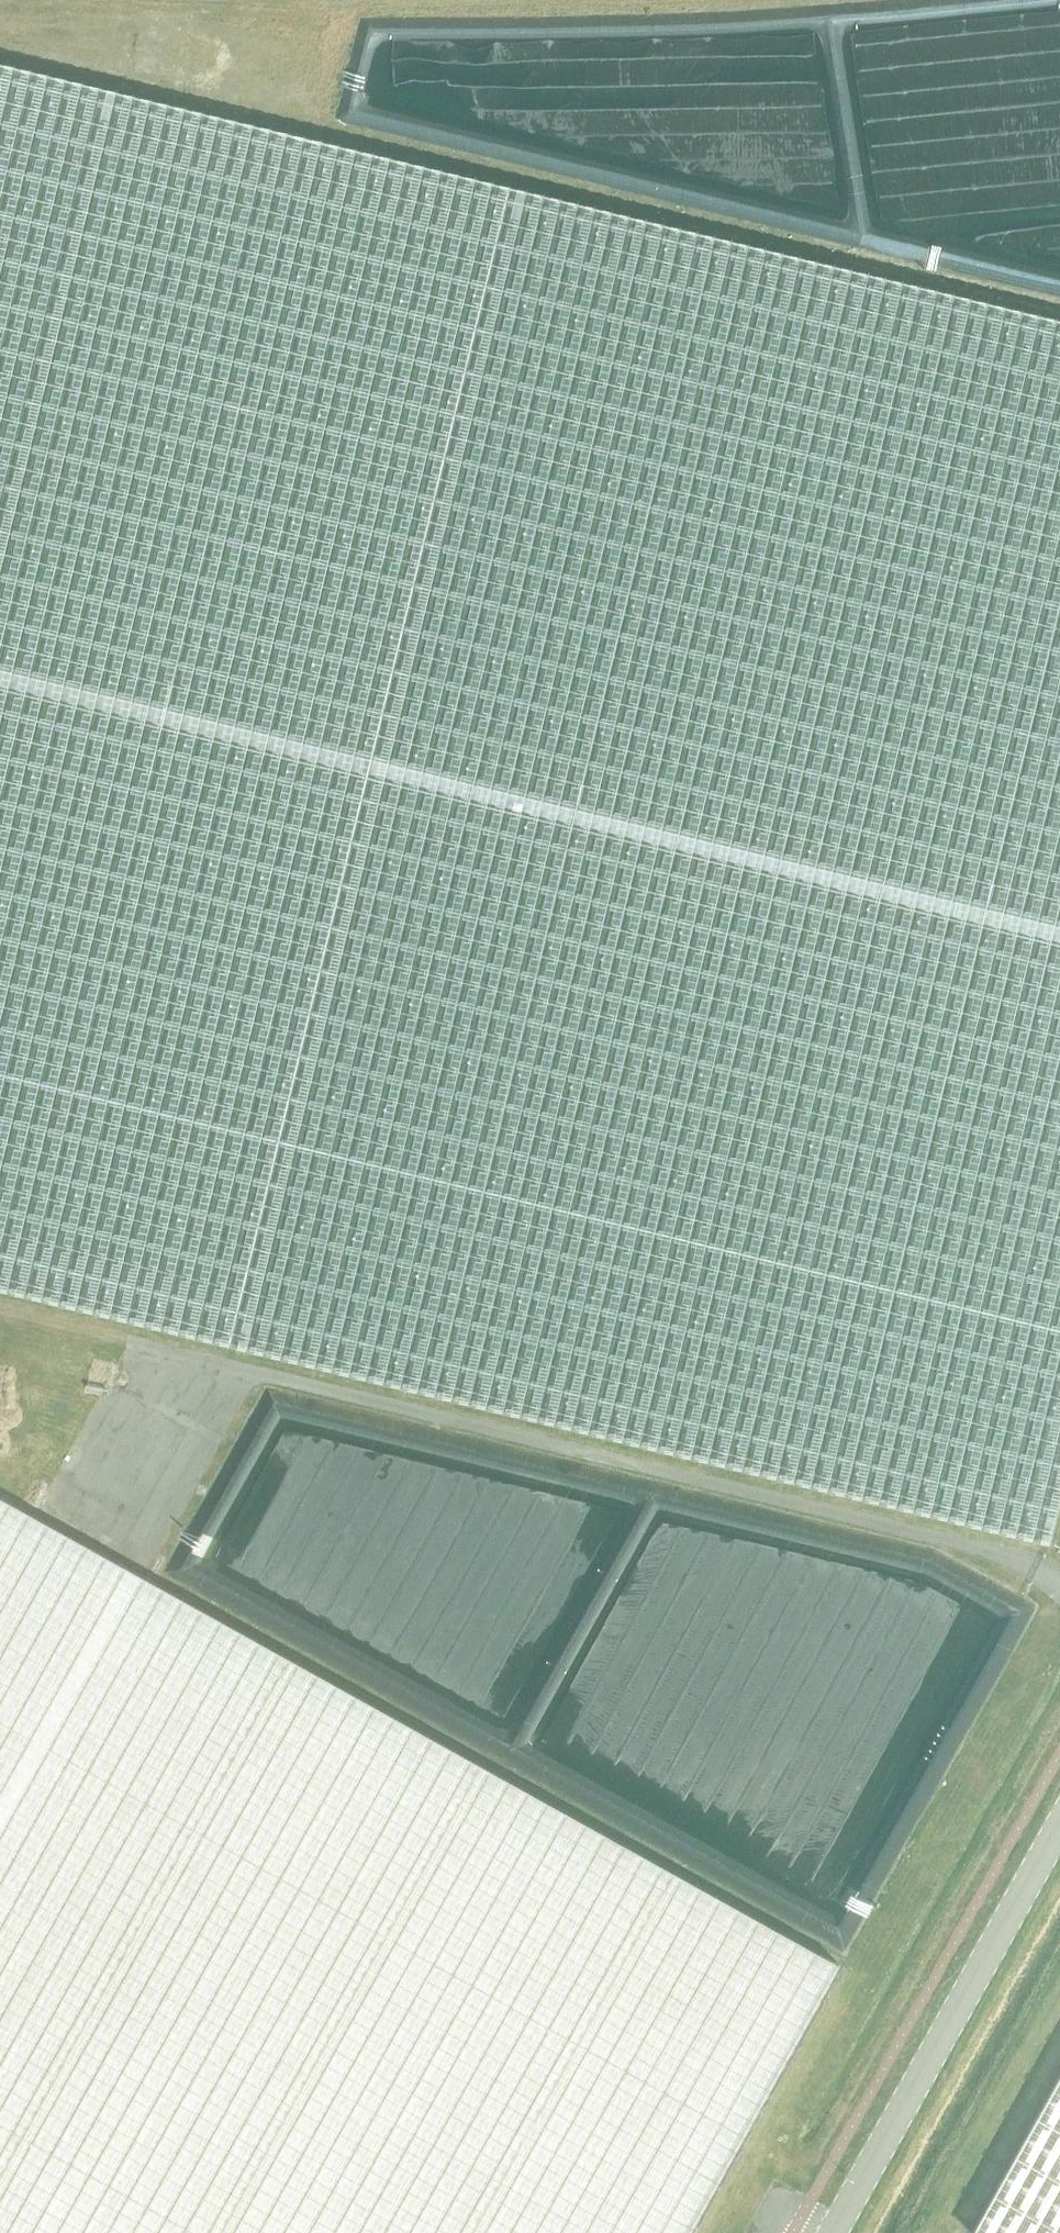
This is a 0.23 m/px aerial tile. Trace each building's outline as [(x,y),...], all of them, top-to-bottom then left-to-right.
[(231,1344),(1051,1543),(1059,1505),(1059,320),(510,187),(0,63),(0,1288),(231,1344)] [(839,1963),(0,1496),(0,2232),(689,2232),(839,1963)] [(973,2232),(1059,2232),(1059,2077),(973,2232)]
